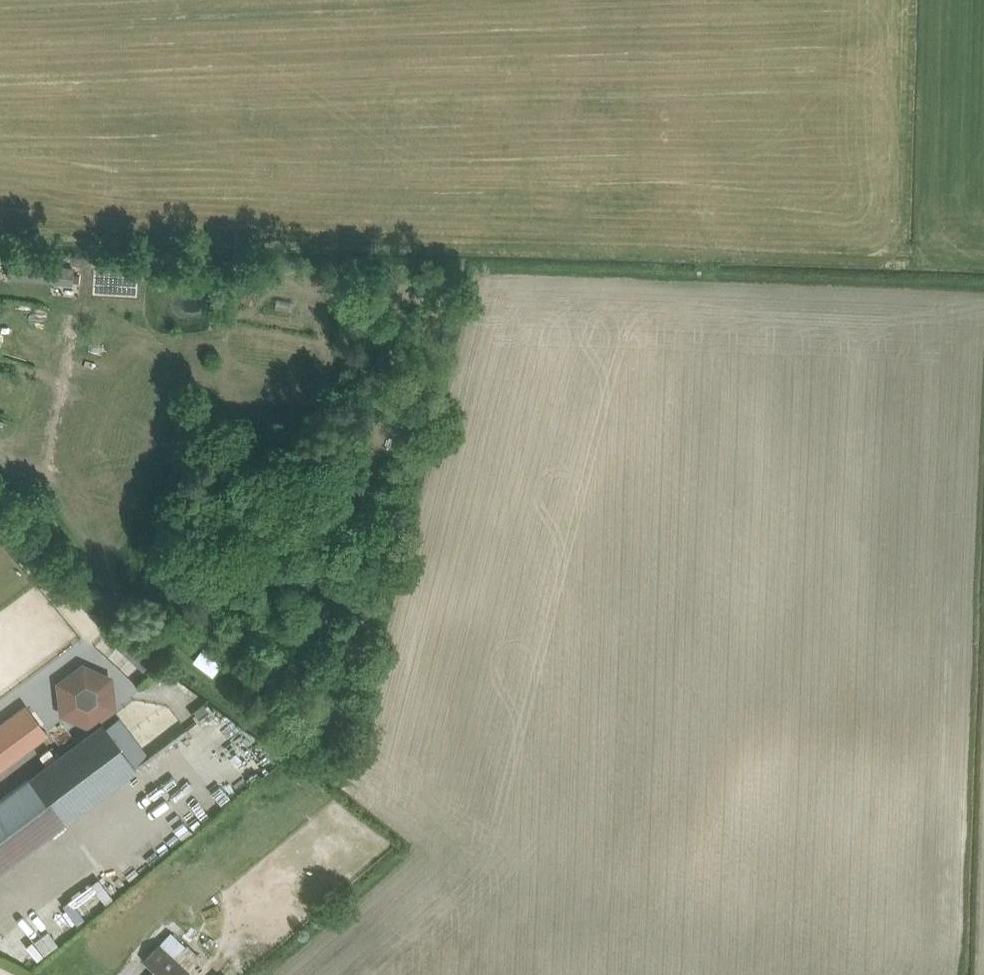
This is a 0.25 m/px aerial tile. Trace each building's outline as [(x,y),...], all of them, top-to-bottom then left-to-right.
[(14,243),(14,257),(75,260),(76,246),(14,243)] [(7,261),(6,277),(56,281),(57,265),(7,261)] [(111,271),(96,271),(96,285),(110,285),(111,271)] [(113,627),(106,635),(144,669),(146,670),(152,663),(113,627)] [(0,724),(0,769),(35,743),(14,714),(0,724)] [(71,815),(36,769),(0,796),(0,869),(71,815)] [(116,860),(105,868),(113,878),(123,870),(116,860)] [(46,940),(54,931),(43,922),(35,931),(46,940)] [(158,942),(142,959),(154,970),(158,974),(184,974),(189,970),(158,942)]
